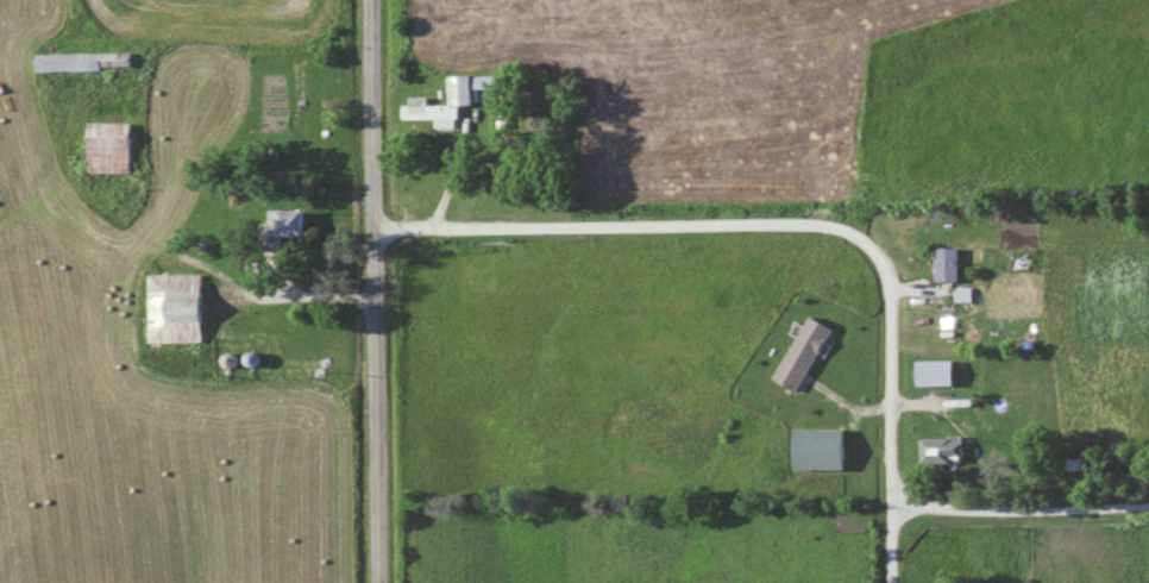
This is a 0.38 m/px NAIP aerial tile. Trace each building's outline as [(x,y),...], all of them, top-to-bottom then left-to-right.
[(134,71),(134,54),(36,54),(36,71),(134,71)] [(438,118),(438,128),(460,128),(460,105),(404,106),(405,119),(438,118)] [(134,123),(89,122),(88,173),(133,174),(134,123)] [(311,209),(281,209),(281,235),(311,235),(311,209)] [(965,246),(941,246),(941,281),(965,281),(965,246)] [(207,274),(149,273),(148,341),(207,342),(207,274)] [(925,358),(960,359),(959,382),(925,381),(925,358)] [(804,427),(852,427),(852,465),(804,465),(804,427)] [(924,462),(968,462),(968,437),(924,437),(924,462)]
